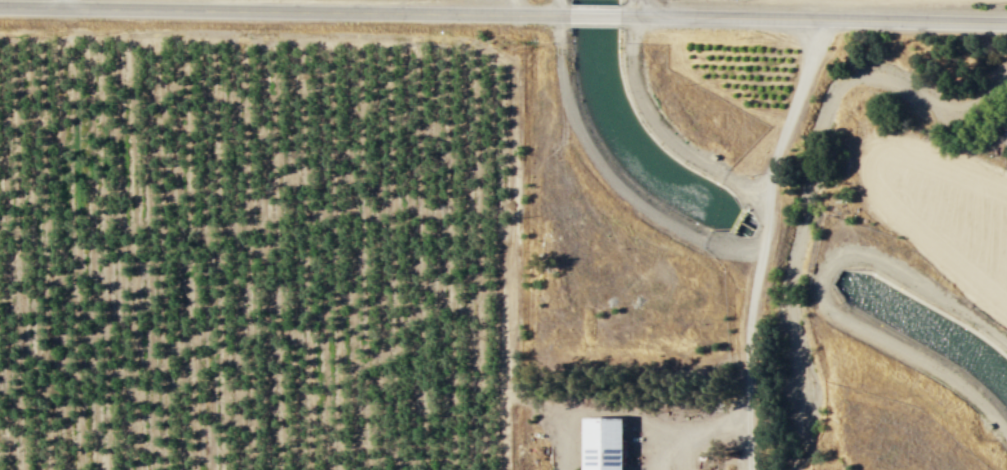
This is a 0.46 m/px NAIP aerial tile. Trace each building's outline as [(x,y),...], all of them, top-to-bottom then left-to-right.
[(582,418),(582,469),(623,469),(622,418),(582,418)]
